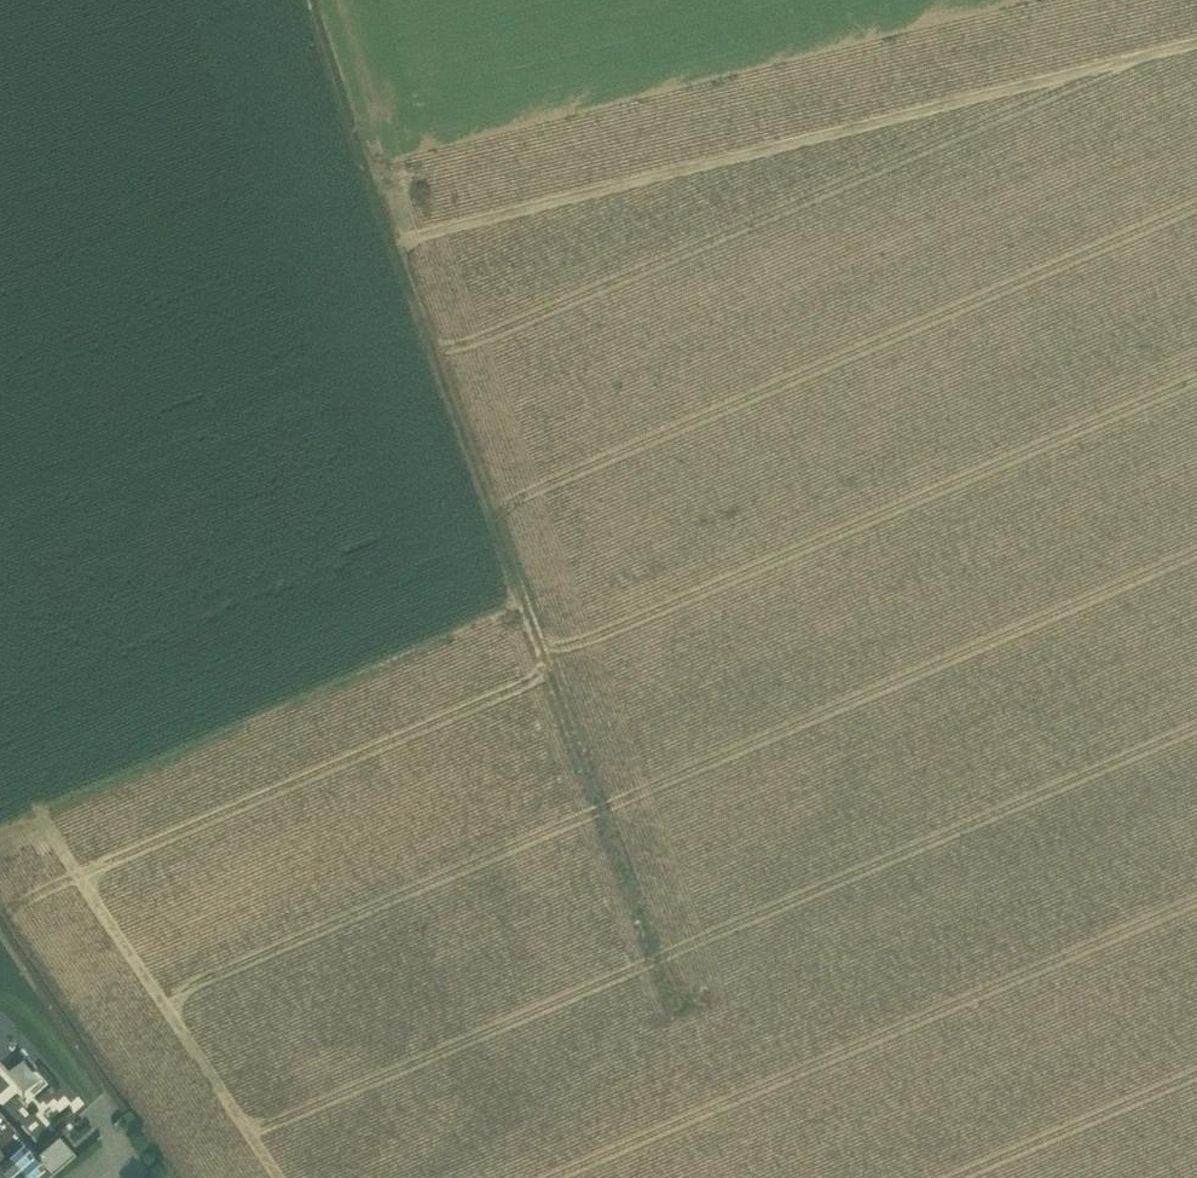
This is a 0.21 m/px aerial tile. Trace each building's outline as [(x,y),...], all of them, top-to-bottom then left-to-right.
[(37,1162),(0,1120),(0,1165),(10,1176),(12,1177),(19,1177),(37,1162)] [(75,1161),(59,1143),(37,1162),(19,1177),(56,1177),(75,1161)] [(10,1176),(0,1165),(0,1177),(12,1177),(10,1176)]
